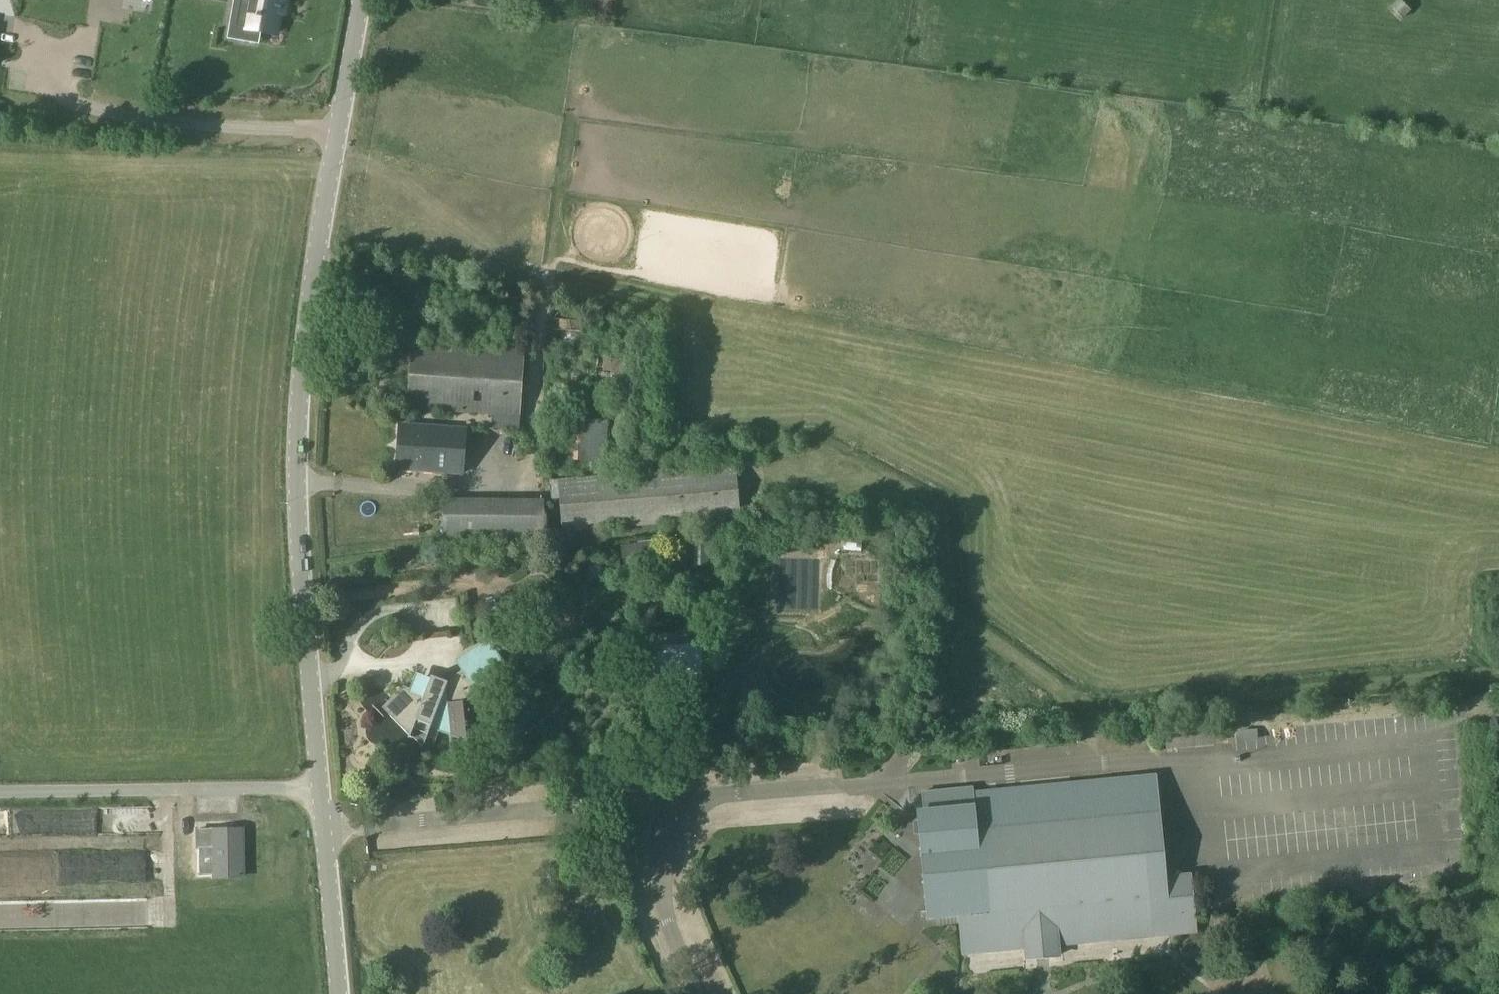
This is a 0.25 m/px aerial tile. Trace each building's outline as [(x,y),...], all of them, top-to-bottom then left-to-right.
[(235,25),(277,33),(280,12),(284,12),(286,2),(282,2),(283,0),(240,0),(235,25)] [(1394,5),(1386,12),(1399,28),(1407,21),(1394,5)] [(493,427),(510,429),(519,429),(525,349),(411,342),(407,408),(493,414),(493,427)] [(629,357),(550,351),(546,387),(625,394),(629,357)] [(609,420),(568,420),(567,460),(607,460),(609,420)] [(463,474),(466,428),(399,423),(396,469),(463,474)] [(736,464),(558,479),(551,479),(552,501),(560,501),(562,532),(740,517),(736,464)] [(543,544),(544,499),(444,498),(442,543),(543,544)] [(708,533),(692,533),(692,555),(709,555),(708,533)] [(861,551),(861,540),(844,539),(844,550),(861,551)] [(445,677),(416,680),(413,690),(403,686),(382,707),(412,738),(413,737),(410,734),(415,720),(453,734),(453,733),(450,732),(448,712),(480,692),(476,686),(504,668),(506,672),(507,671),(488,641),(455,662),(456,663),(459,661),(464,669),(446,681),(445,677)] [(653,660),(640,660),(640,689),(693,688),(693,674),(701,674),(701,645),(652,646),(653,660)] [(1216,744),(1215,733),(1165,737),(1165,749),(1216,744)] [(924,811),(920,812),(922,834),(926,833),(934,917),(960,915),(963,955),(1025,949),(1026,956),(1029,959),(1057,957),(1060,953),(1059,946),(1196,933),(1190,874),(1165,877),(1164,871),(1156,777),(1155,776),(1139,777),(1139,778),(973,793),(972,788),(922,792),(924,811)] [(191,845),(191,830),(176,830),(176,845),(191,845)] [(249,833),(197,832),(197,883),(249,884),(249,833)] [(717,877),(716,862),(707,862),(707,877),(717,877)]
